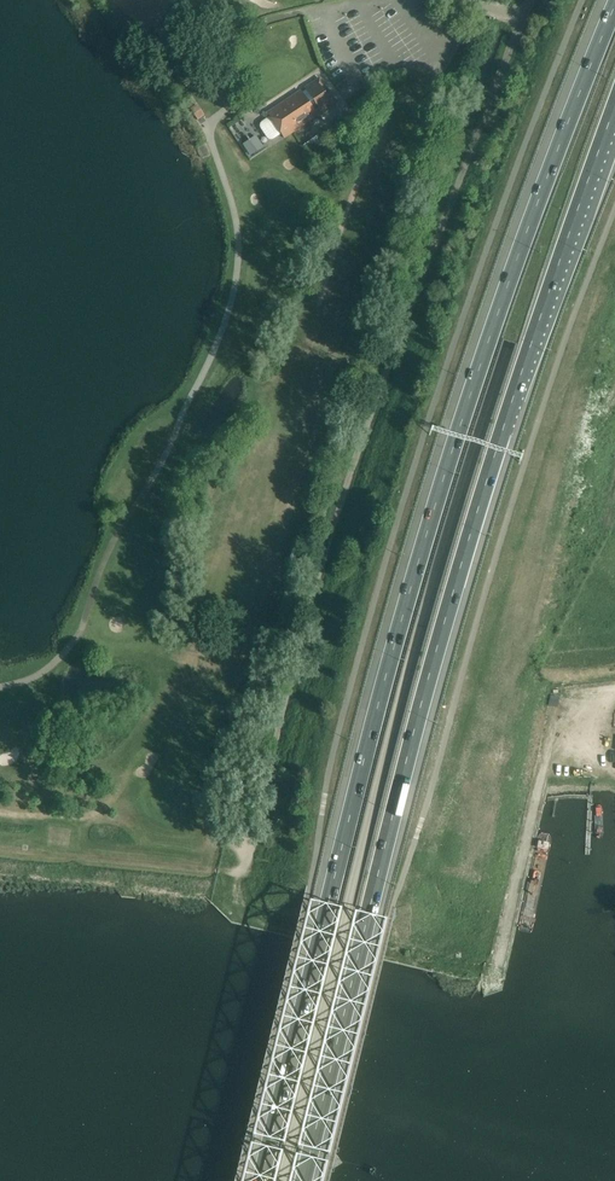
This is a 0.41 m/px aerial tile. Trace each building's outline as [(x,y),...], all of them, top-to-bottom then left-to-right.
[(274,139),(282,133),(285,137),(318,116),(318,114),(322,111),(323,113),(337,103),(321,78),(306,88),(307,89),(303,92),(302,90),(269,113),(270,115),(262,121),(260,123),(260,125),(261,128),(268,138),(270,139),(272,139),(274,139)] [(551,695),(549,705),(558,707),(560,696),(551,695)] [(591,845),(610,847),(614,802),(614,790),(597,788),(591,845)] [(246,1147),(333,1168),(334,1168),(342,1163),(342,1162),(343,1162),(338,1154),(337,1154),(249,1133),(241,1137),(241,1138),(246,1147)]
